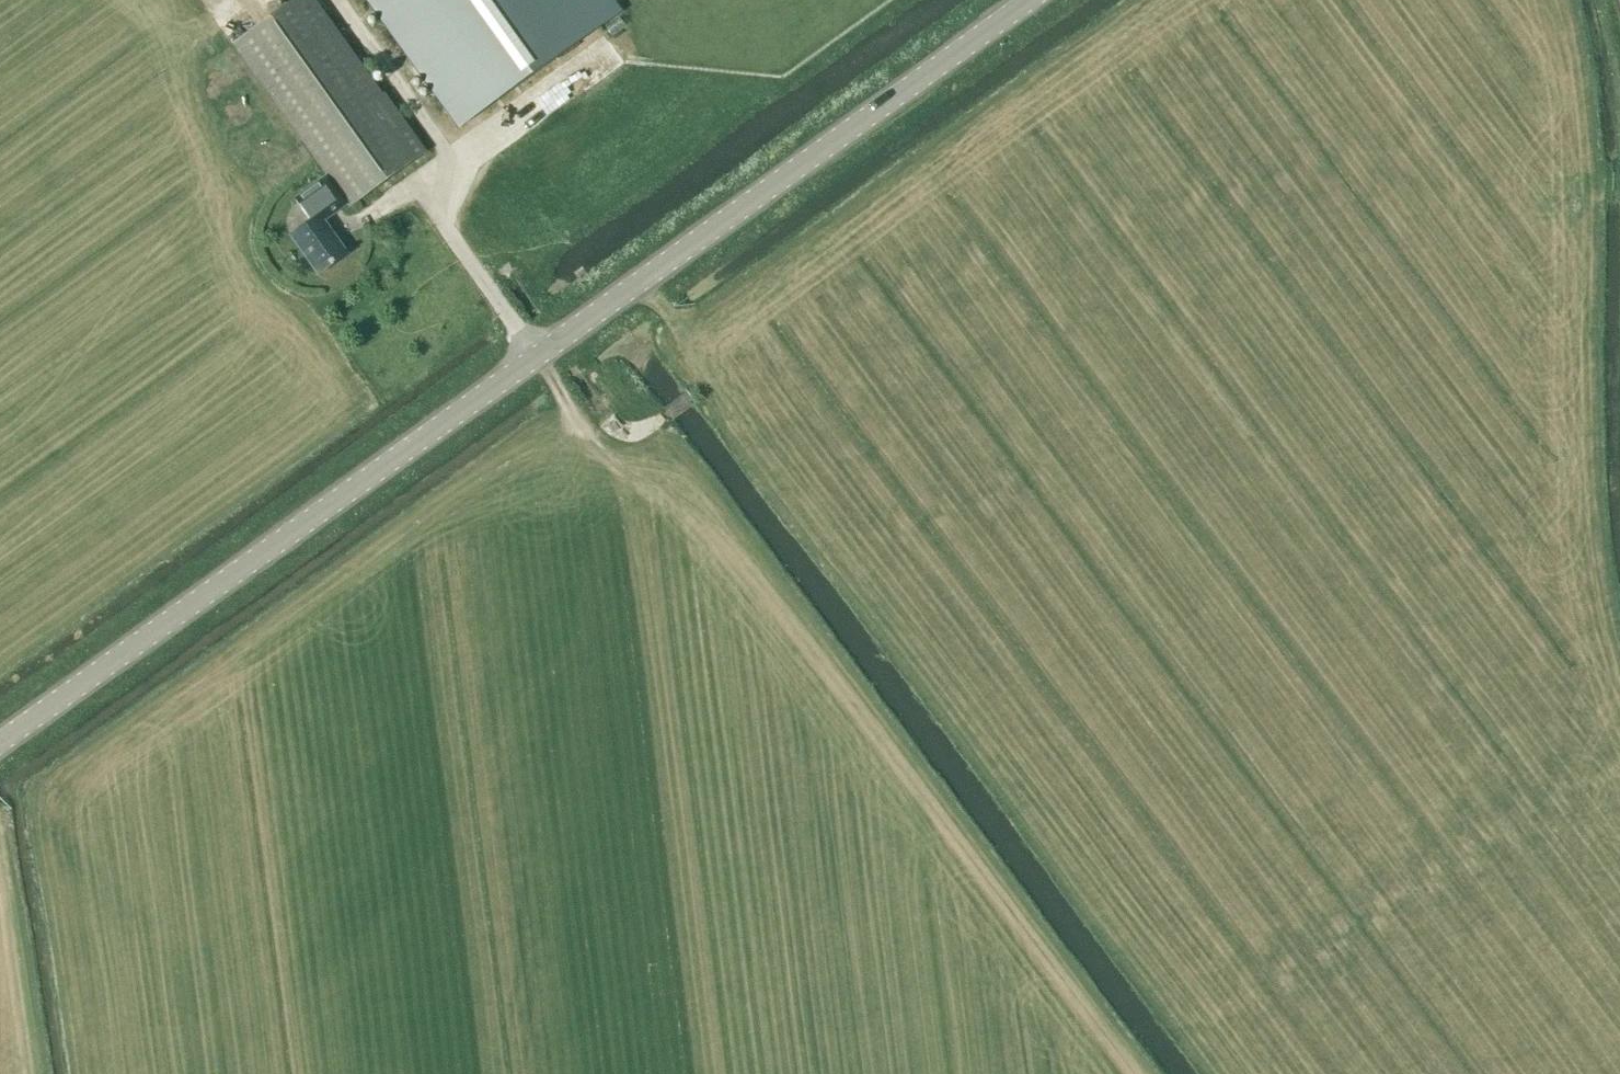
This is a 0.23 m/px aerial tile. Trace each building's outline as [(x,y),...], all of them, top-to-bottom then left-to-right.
[(314,0),(297,0),(233,46),(327,178),(295,201),(310,223),(291,236),(318,274),(330,266),(331,267),(346,256),(319,218),(343,201),(349,208),(426,153),(384,94),(382,96),(314,0)] [(618,14),(607,0),(370,0),(461,127),(618,14)]
